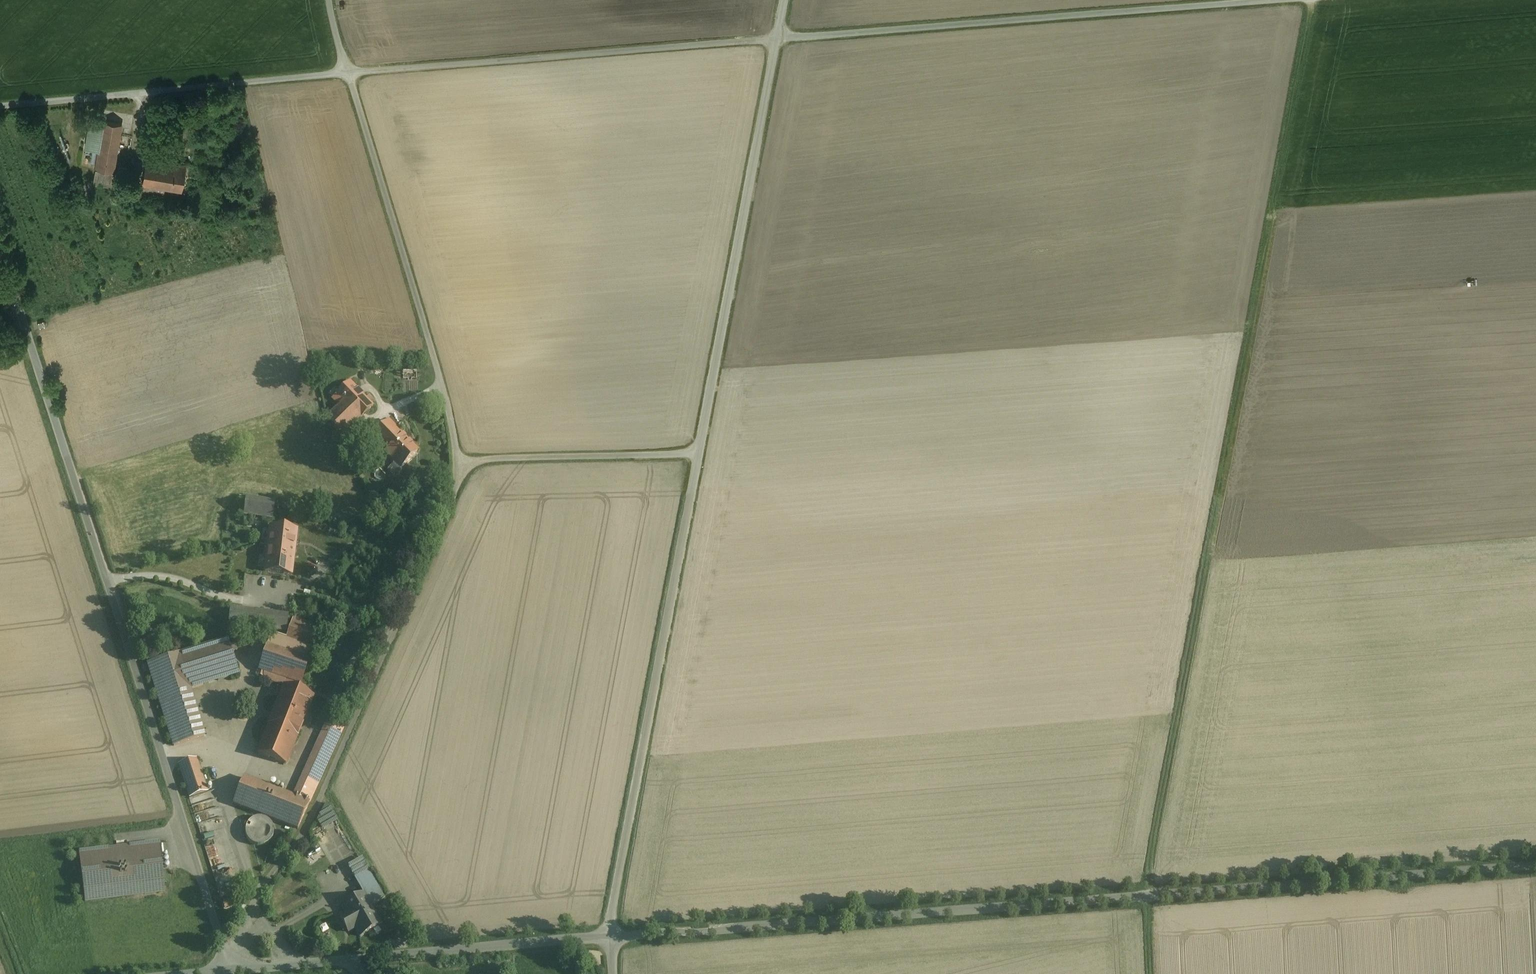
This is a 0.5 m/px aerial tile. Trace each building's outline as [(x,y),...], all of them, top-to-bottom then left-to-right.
[(121,124),(90,118),(85,149),(98,151),(93,182),(111,185),(121,124)] [(185,164),(145,157),(141,184),(181,191),(185,164)] [(373,406),(349,382),(331,400),(338,406),(325,420),(341,436),(358,420),(373,406)] [(370,440),(382,452),(401,434),(388,421),(370,440)] [(418,451),(401,434),(382,452),(399,470),(418,451)] [(257,491),(256,500),(275,502),(276,494),(257,491)] [(272,520),(275,502),(256,500),(246,498),(244,515),(272,520)] [(270,528),(267,551),(293,554),(296,531),(270,528)] [(291,575),(293,554),(267,551),(265,571),(291,575)] [(288,616),(230,609),(227,632),(257,635),(258,628),(286,632),(288,616)] [(292,617),(286,637),(270,632),(269,635),(258,670),(301,684),(320,627),(292,617)] [(228,645),(226,640),(178,655),(177,654),(147,664),(173,745),(203,736),(189,690),(237,674),(231,652),(236,650),(234,644),(228,645)] [(284,686),(274,709),(303,720),(312,697),(284,686)] [(290,752),(303,720),(274,709),(261,742),(290,752)] [(328,719),(323,731),(338,737),(343,726),(328,719)] [(293,797),(243,777),(232,803),(297,828),(338,737),(323,731),(293,797)] [(206,791),(195,759),(179,765),(189,797),(206,791)] [(158,844),(79,853),(84,901),(164,892),(158,844)] [(366,892),(363,894),(370,906),(373,905),(385,899),(368,870),(357,876),(357,877),(358,877),(366,892)] [(380,925),(370,906),(363,894),(341,906),(344,913),(339,916),(345,927),(352,924),(360,936),(380,925)]
